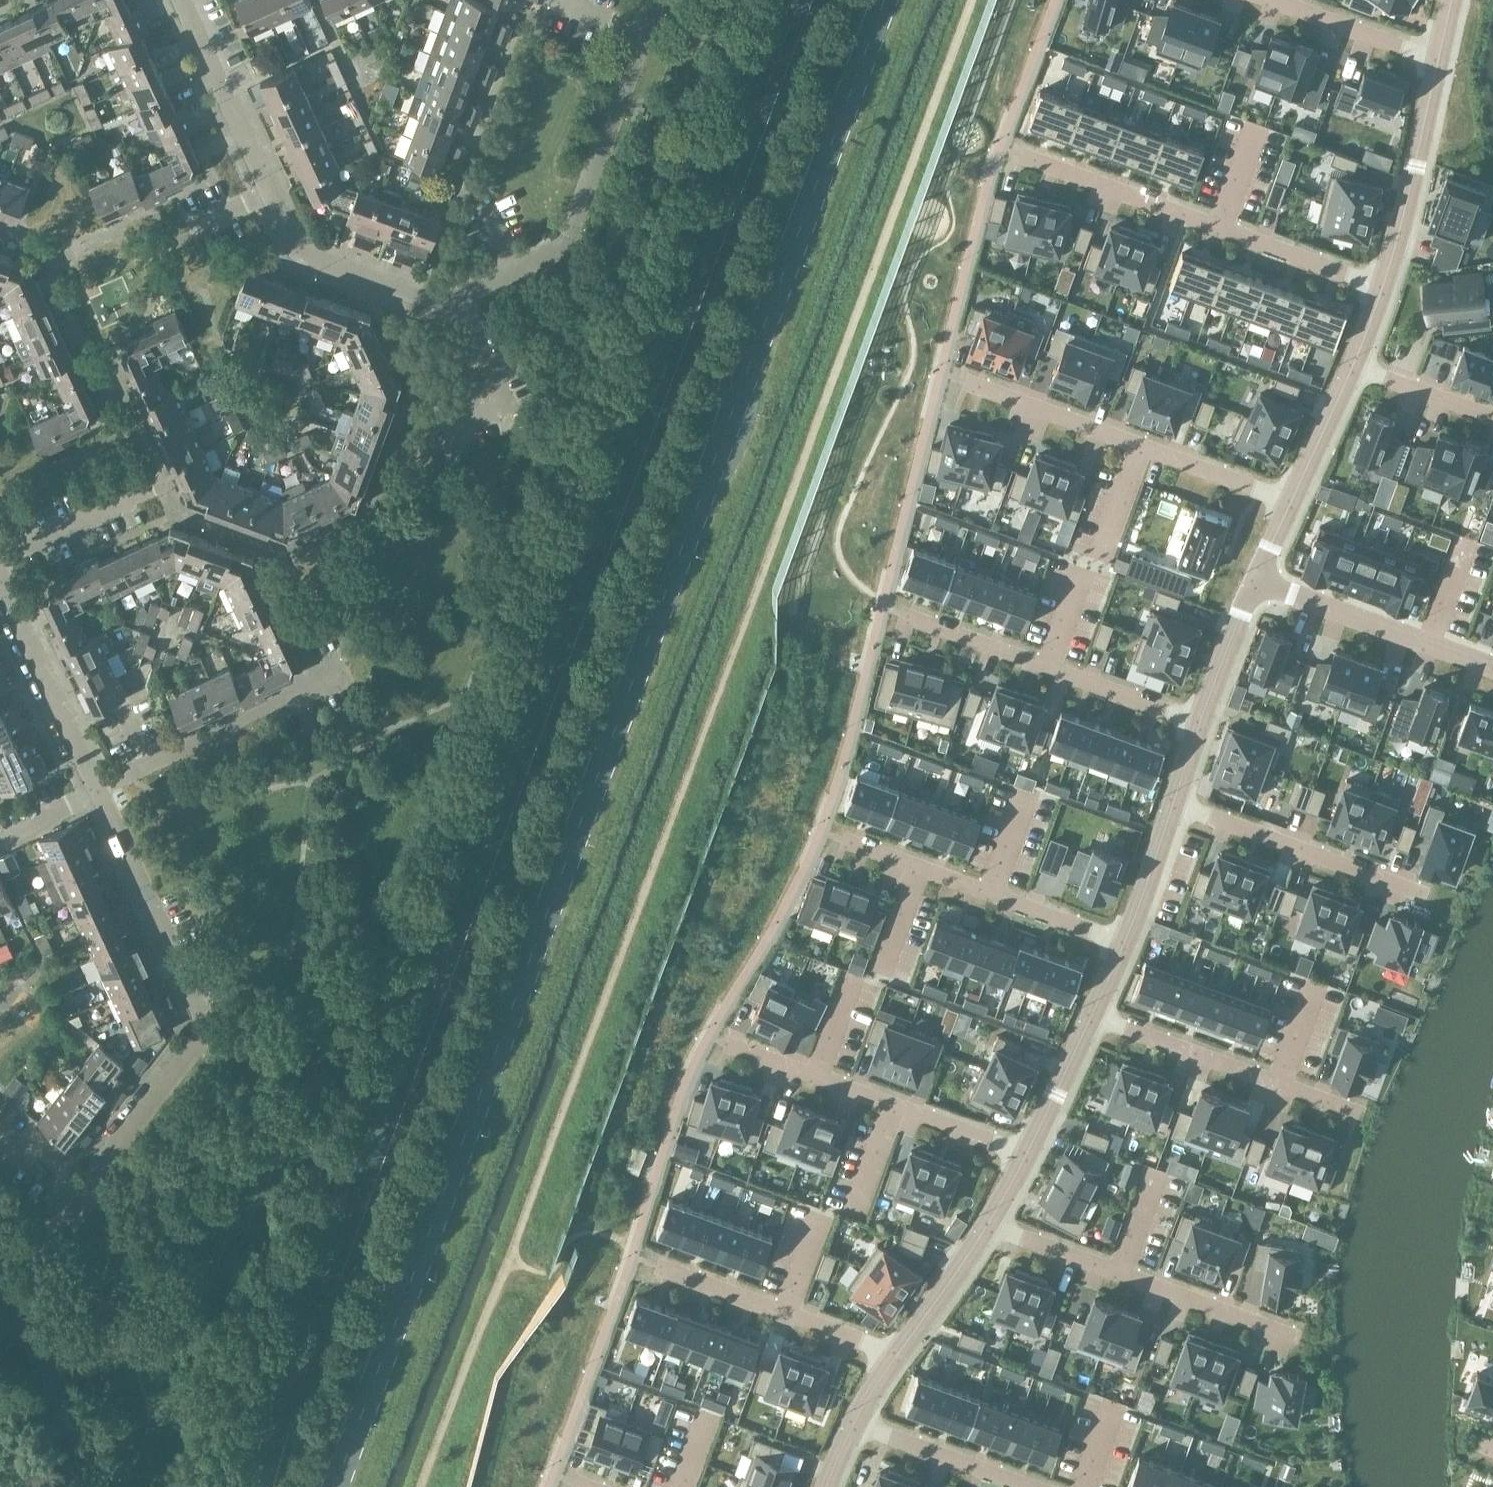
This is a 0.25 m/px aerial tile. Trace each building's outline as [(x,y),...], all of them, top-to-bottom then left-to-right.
[(53,2),(54,1),(64,23),(65,22),(93,10),(97,19),(107,15),(119,43),(120,44),(141,34),(142,35),(149,31),(139,10),(131,13),(125,0),(52,0),(53,2)] [(262,0),(237,0),(247,22),(251,32),(272,22),(262,0)] [(272,22),(291,13),(285,0),(262,0),(272,22)] [(291,13),(312,4),(310,0),(285,0),(291,13)] [(332,19),(353,10),(348,0),(323,0),(332,19)] [(353,10),(372,0),(348,0),(353,10)] [(497,30),(500,22),(494,20),(499,7),(481,0),(451,0),(446,11),(491,28),(497,30)] [(520,8),(523,0),(498,0),(520,8)] [(1082,26),(1106,33),(1109,24),(1120,27),(1127,4),(1116,1),(1116,0),(1090,0),(1082,26)] [(1349,4),(1373,13),(1377,1),(1408,12),(1412,3),(1413,4),(1415,0),(1350,0),(1349,4)] [(53,2),(33,11),(49,42),(50,41),(69,32),(65,22),(64,23),(54,1),(53,2)] [(1156,15),(1148,38),(1159,42),(1156,51),(1178,60),(1196,11),(1174,3),(1169,14),(1167,19),(1156,15)] [(33,11),(13,20),(32,57),(53,48),(50,41),(49,42),(33,11)] [(439,32),(484,48),(491,28),(446,11),(439,32)] [(1196,11),(1178,60),(1201,68),(1204,59),(1215,63),(1224,40),(1212,36),(1214,30),(1218,19),(1196,11)] [(12,66),(32,57),(13,20),(0,26),(0,41),(12,66)] [(251,32),(247,22),(237,26),(242,36),(251,32)] [(497,30),(509,35),(512,27),(500,22),(497,30)] [(381,26),(370,31),(375,40),(386,35),(381,26)] [(509,35),(497,30),(494,38),(506,43),(509,35)] [(431,52),(482,71),(485,63),(479,61),(484,48),(439,32),(431,52)] [(150,53),(142,35),(141,34),(120,44),(119,43),(109,47),(119,68),(150,53)] [(1254,49),(1246,72),(1279,84),(1280,85),(1295,43),(1294,42),(1293,44),(1272,36),(1268,48),(1266,53),(1254,49)] [(0,41),(0,72),(12,66),(0,41)] [(1279,84),(1276,93),(1315,108),(1327,74),(1311,68),(1313,63),(1318,51),(1295,43),(1280,85),(1279,84)] [(482,71),(431,52),(424,72),(435,76),(469,89),(473,77),(480,79),(482,71)] [(159,73),(150,53),(119,68),(128,88),(159,73)] [(251,62),(257,74),(270,67),(265,55),(251,62)] [(328,63),(333,74),(341,71),(336,59),(328,63)] [(1064,59),(1062,67),(1073,71),(1076,63),(1064,59)] [(482,71),(495,75),(497,67),(485,63),(482,71)] [(1076,63),(1073,71),(1084,75),(1087,68),(1076,63)] [(261,82),(270,103),(303,88),(294,67),(261,82)] [(341,71),(333,74),(339,86),(347,82),(341,71)] [(495,75),(482,71),(480,79),(492,83),(495,75)] [(1343,82),(1335,104),(1351,110),(1353,105),(1368,110),(1372,102),(1382,105),(1378,114),(1391,119),(1394,110),(1395,110),(1396,111),(1396,109),(1404,88),(1404,87),(1403,86),(1403,87),(1365,73),(1366,72),(1364,72),(1359,88),(1357,87),(1357,86),(1356,86),(1355,87),(1346,84),(1346,83),(1345,82),(1345,83),(1343,82)] [(168,93),(159,73),(128,88),(137,107),(168,93)] [(1105,74),(1102,82),(1113,86),(1116,78),(1105,74)] [(435,76),(428,97),(462,109),(469,89),(435,76)] [(1116,78),(1113,86),(1125,90),(1127,82),(1116,78)] [(52,85),(57,94),(66,90),(62,80),(52,85)] [(74,86),(79,95),(88,91),(84,82),(74,86)] [(39,91),(43,101),(52,96),(48,87),(39,91)] [(270,103),(279,123),(312,108),(303,88),(270,103)] [(1145,89),(1142,96),(1154,101),(1156,93),(1145,89)] [(43,101),(39,91),(29,95),(34,105),(43,101)] [(79,95),(83,105),(93,100),(88,91),(79,95)] [(1040,91),(1028,124),(1050,132),(1062,98),(1040,91)] [(177,111),(168,93),(137,107),(146,128),(156,123),(156,122),(177,112),(177,111)] [(409,113),(420,117),(454,130),(458,117),(465,120),(468,111),(462,109),(428,97),(416,93),(409,113)] [(1156,93),(1154,101),(1165,105),(1168,97),(1156,93)] [(23,98),(14,103),(18,112),(27,108),(23,98)] [(346,102),(351,114),(359,110),(354,98),(346,102)] [(1062,98),(1050,132),(1070,140),(1082,106),(1062,98)] [(4,107),(9,116),(18,112),(14,103),(4,107)] [(471,103),(468,111),(480,115),(482,108),(471,103)] [(1185,104),(1183,111),(1194,115),(1196,108),(1185,104)] [(85,110),(90,120),(99,115),(95,106),(85,110)] [(1082,106),(1070,140),(1090,147),(1102,113),(1082,106)] [(184,108),(177,111),(177,112),(156,122),(156,123),(169,151),(160,155),(164,165),(136,178),(135,178),(145,200),(144,200),(147,208),(169,198),(166,190),(195,176),(191,167),(200,163),(187,133),(194,130),(184,108)] [(279,123),(288,142),(321,127),(312,108),(279,123)] [(1196,108),(1194,115),(1205,119),(1208,112),(1196,108)] [(351,114),(357,125),(365,121),(359,110),(351,114)] [(468,111),(465,120),(477,124),(480,115),(468,111)] [(1102,113),(1090,147),(1110,154),(1123,121),(1102,113)] [(99,115),(90,120),(94,129),(104,125),(99,115)] [(420,117),(413,137),(447,150),(454,130),(420,117)] [(1123,121),(1110,154),(1131,162),(1143,128),(1123,121)] [(0,128),(0,139),(0,140),(10,135),(5,126),(0,128)] [(288,142),(297,162),(330,147),(321,127),(288,142)] [(1143,128),(1131,162),(1151,169),(1163,136),(1143,128)] [(12,141),(22,144),(25,134),(16,131),(12,141)] [(25,134),(22,144),(31,148),(35,138),(25,134)] [(82,138),(86,147),(95,143),(91,134),(82,138)] [(1163,136),(1151,169),(1171,177),(1183,143),(1163,136)] [(447,150),(413,137),(405,159),(439,171),(447,150)] [(86,147),(82,138),(72,142),(77,152),(86,147)] [(378,150),(373,138),(365,142),(370,154),(378,150)] [(1183,143),(1171,177),(1193,184),(1205,151),(1183,143)] [(453,152),(465,156),(467,148),(456,144),(453,152)] [(297,162),(307,181),(334,169),(334,170),(340,167),(330,147),(297,162)] [(1335,151),(1331,163),(1354,172),(1359,160),(1335,151)] [(465,156),(453,152),(450,160),(462,165),(465,156)] [(125,209),(144,200),(145,200),(135,178),(136,178),(132,168),(111,177),(125,209)] [(329,209),(349,216),(350,217),(360,190),(347,186),(342,188),(334,170),(334,169),(307,181),(316,202),(324,199),(329,209)] [(1330,174),(1324,200),(1373,212),(1376,200),(1380,201),(1383,187),(1330,174)] [(9,179),(0,176),(0,204),(9,179)] [(105,218),(125,209),(111,177),(90,187),(105,218)] [(1485,191),(1447,177),(1429,226),(1446,232),(1443,240),(1441,239),(1431,265),(1441,269),(1457,266),(1464,247),(1462,247),(1465,239),(1467,240),(1485,191)] [(0,204),(0,213),(18,220),(30,187),(9,179),(0,204)] [(1266,206),(1278,211),(1286,187),(1274,183),(1266,206)] [(346,224),(367,232),(380,198),(360,190),(350,217),(349,216),(346,224)] [(1044,200),(1038,198),(1038,197),(1019,193),(1008,239),(1033,245),(1044,200)] [(1007,197),(995,194),(989,219),(1001,222),(1007,197)] [(367,232),(388,239),(400,205),(380,198),(367,232)] [(1044,200),(1033,245),(1059,251),(1070,205),(1051,201),(1051,202),(1044,200)] [(1324,200),(1317,225),(1370,239),(1373,225),(1370,224),(1373,212),(1324,200)] [(388,239),(408,247),(421,213),(400,205),(388,239)] [(421,213),(408,247),(429,255),(442,221),(421,213)] [(1085,253),(1093,229),(1081,224),(1073,248),(1085,253)] [(1136,231),(1121,225),(1119,230),(1111,227),(1104,247),(1093,243),(1084,266),(1097,271),(1098,267),(1119,275),(1136,231)] [(1136,231),(1119,275),(1141,283),(1139,287),(1152,291),(1161,268),(1149,263),(1157,244),(1149,241),(1151,236),(1136,231)] [(353,246),(361,249),(365,237),(357,234),(353,246)] [(365,237),(361,249),(369,252),(374,240),(365,237)] [(393,261),(401,264),(406,252),(398,249),(393,261)] [(406,252),(401,264),(410,267),(414,255),(406,252)] [(1182,252),(1170,287),(1171,287),(1191,294),(1204,261),(1183,253),(1184,253),(1182,252)] [(0,254),(0,290),(12,258),(0,254)] [(34,266),(12,258),(0,290),(4,292),(6,296),(37,281),(32,270),(34,266)] [(1204,261),(1191,294),(1212,301),(1224,268),(1204,261)] [(1224,268),(1212,301),(1232,309),(1244,275),(1224,268)] [(236,303),(257,311),(269,279),(248,271),(236,303)] [(1457,282),(1425,285),(1427,300),(1425,300),(1426,304),(1427,304),(1429,319),(1440,317),(1441,319),(1442,319),(1442,317),(1449,316),(1450,330),(1450,331),(1491,327),(1491,326),(1481,327),(1478,302),(1489,301),(1490,301),(1490,299),(1486,299),(1484,299),(1481,274),(1456,277),(1457,282)] [(1244,275),(1232,309),(1252,316),(1264,283),(1244,275)] [(257,311),(277,319),(289,286),(269,279),(257,311)] [(46,301),(37,281),(6,296),(15,315),(46,301)] [(1264,283),(1252,316),(1273,324),(1285,290),(1264,283)] [(277,319),(298,326),(310,294),(289,286),(277,319)] [(1285,290),(1273,324),(1293,331),(1305,298),(1285,290)] [(298,326),(318,333),(330,301),(310,294),(298,326)] [(1305,298),(1293,331),(1313,339),(1325,305),(1305,298)] [(55,321),(46,301),(15,315),(24,335),(55,321)] [(318,333),(338,341),(350,308),(330,301),(318,333)] [(1325,305),(1313,339),(1333,346),(1334,347),(1347,313),(1346,312),(1345,313),(1325,305)] [(342,342),(344,346),(375,332),(370,320),(371,316),(350,308),(338,341),(342,342)] [(139,411),(147,407),(146,406),(168,396),(167,395),(154,368),(164,363),(160,354),(190,340),(176,311),(154,321),(158,329),(128,342),(133,352),(123,356),(137,386),(129,389),(139,411)] [(961,342),(973,347),(982,323),(970,319),(961,342)] [(1021,328),(996,319),(980,362),(1004,371),(1004,372),(1005,372),(1021,328)] [(64,340),(55,321),(24,335),(33,355),(64,340)] [(1168,322),(1166,329),(1177,333),(1180,326),(1168,322)] [(1180,326),(1177,333),(1188,338),(1191,330),(1180,326)] [(1005,372),(1021,378),(1023,373),(1029,376),(1036,356),(1048,360),(1057,336),(1044,332),(1042,335),(1021,328),(1005,372)] [(1096,350),(1074,342),(1077,334),(1064,330),(1056,353),(1067,358),(1059,381),(1081,390),(1096,350)] [(344,346),(353,366),(384,351),(375,332),(344,346)] [(1209,337),(1206,344),(1217,348),(1220,341),(1209,337)] [(1433,339),(1429,350),(1448,357),(1454,342),(1443,338),(1433,339)] [(73,359),(64,340),(33,355),(43,375),(53,371),(52,370),(73,360),(73,359)] [(232,351),(241,354),(245,344),(235,341),(232,351)] [(1220,341),(1217,348),(1229,352),(1231,345),(1220,341)] [(245,344),(241,354),(251,358),(255,348),(245,344)] [(1453,378),(1492,392),(1492,347),(1490,355),(1465,346),(1453,378)] [(1096,350),(1081,390),(1082,390),(1082,391),(1103,399),(1112,374),(1124,378),(1133,355),(1120,350),(1117,358),(1096,350)] [(353,366),(362,385),(393,371),(384,351),(353,366)] [(1261,356),(1249,352),(1247,359),(1258,363),(1261,356)] [(81,355),(73,359),(73,360),(52,370),(53,371),(65,399),(56,403),(60,413),(30,426),(43,455),(65,445),(62,437),(91,424),(87,414),(97,410),(86,388),(83,381),(91,377),(81,355)] [(272,365),(282,369),(285,359),(276,356),(272,365)] [(1272,360),(1261,356),(1258,363),(1269,367),(1272,360)] [(1170,373),(1148,366),(1150,362),(1137,357),(1128,381),(1140,385),(1132,405),(1140,408),(1138,412),(1153,418),(1170,373)] [(285,359),(282,369),(291,373),(295,363),(285,359)] [(297,365),(302,374),(311,370),(307,361),(297,365)] [(1301,371),(1290,366),(1287,374),(1299,378),(1301,371)] [(311,370),(302,374),(306,384),(315,379),(311,370)] [(364,389),(362,393),(394,405),(402,383),(398,382),(393,371),(362,385),(364,389)] [(1313,375),(1301,371),(1299,378),(1310,382),(1313,375)] [(1153,418),(1168,423),(1170,419),(1178,422),(1185,402),(1196,406),(1205,382),(1192,378),(1191,381),(1170,373),(1153,418)] [(1277,377),(1273,389),(1296,398),(1301,386),(1277,377)] [(215,387),(219,397),(228,392),(224,383),(215,387)] [(309,390),(313,399),(323,395),(318,385),(309,390)] [(147,407),(155,426),(187,411),(177,391),(167,395),(168,396),(146,406),(147,407)] [(228,392),(219,397),(223,406),(233,401),(228,392)] [(362,393),(355,413),(387,425),(394,405),(362,393)] [(1250,416),(1250,417),(1292,436),(1299,421),(1295,420),(1300,410),(1261,393),(1250,416)] [(323,395),(313,399),(317,409),(327,404),(323,395)] [(1203,399),(1195,423),(1207,427),(1215,403),(1203,399)] [(297,415),(307,419),(310,409),(300,406),(297,415)] [(227,413),(231,423),(241,418),(236,409),(227,413)] [(155,426),(164,445),(196,431),(187,411),(155,426)] [(1391,474),(1403,442),(1388,437),(1390,432),(1394,420),(1370,411),(1353,460),(1391,474)] [(1243,412),(1232,437),(1241,442),(1240,445),(1253,452),(1255,448),(1278,458),(1282,449),(1286,450),(1292,436),(1250,417),(1250,416),(1243,412)] [(355,413),(347,434),(379,446),(387,425),(355,413)] [(293,425),(300,427),(303,429),(307,419),(297,415),(293,425)] [(241,418),(231,423),(235,432),(245,427),(241,418)] [(932,446),(926,470),(938,473),(937,477),(963,483),(976,430),(975,429),(975,430),(968,428),(951,423),(944,449),(932,446)] [(245,439),(255,442),(259,432),(249,429),(245,439)] [(976,430),(963,483),(988,490),(989,486),(1001,489),(1007,464),(996,461),(1001,441),(992,439),(993,434),(976,430)] [(164,445),(173,465),(205,451),(196,431),(164,445)] [(259,432),(255,442),(265,446),(268,436),(259,432)] [(299,437),(303,447),(313,443),(308,433),(299,437)] [(347,434),(340,454),(372,466),(379,446),(347,434)] [(1461,442),(1440,434),(1435,449),(1434,451),(1419,446),(1407,478),(1444,491),(1463,441),(1462,440),(1461,442)] [(303,447),(299,437),(290,442),(294,451),(303,447)] [(1481,495),(1490,470),(1479,466),(1481,461),(1485,449),(1463,441),(1444,491),(1467,500),(1470,491),(1481,495)] [(275,449),(279,458),(288,454),(284,444),(275,449)] [(279,458),(275,449),(265,453),(269,463),(279,458)] [(173,465),(183,485),(214,470),(205,451),(173,465)] [(1018,471),(1009,494),(1044,507),(1045,503),(1044,503),(1061,459),(1046,453),(1044,458),(1036,455),(1029,475),(1018,471)] [(340,454),(332,474),(364,486),(372,466),(340,454)] [(1061,459),(1044,503),(1045,503),(1066,511),(1064,515),(1077,519),(1086,496),(1074,492),(1082,472),(1074,469),(1076,464),(1061,459)] [(186,500),(207,508),(220,476),(216,474),(214,470),(183,485),(188,496),(186,500)] [(331,478),(327,480),(341,511),(352,506),(357,507),(364,486),(332,474),(331,478)] [(207,508),(228,515),(240,483),(220,476),(207,508)] [(327,480),(308,489),(321,520),(341,511),(327,480)] [(228,515),(248,523),(260,490),(240,483),(228,515)] [(1333,487),(1328,499),(1351,507),(1352,505),(1356,495),(1333,487)] [(308,489),(288,498),(302,529),(321,520),(308,489)] [(248,523),(268,530),(280,498),(260,490),(248,523)] [(1356,495),(1352,505),(1361,508),(1365,499),(1356,495)] [(280,498),(268,530),(289,538),(291,534),(302,529),(288,498),(284,499),(280,498)] [(1197,510),(1178,562),(1208,573),(1227,521),(1197,510)] [(1385,513),(1381,522),(1390,526),(1394,516),(1385,512),(1385,513)] [(934,522),(946,527),(948,519),(937,515),(934,522)] [(1394,516),(1390,526),(1400,529),(1403,519),(1394,516)] [(949,519),(946,527),(957,531),(960,524),(949,519)] [(1325,579),(1341,534),(1320,526),(1316,539),(1315,539),(1312,549),(1310,554),(1304,551),(1299,564),(1305,567),(1304,571),(1325,579)] [(177,566),(181,568),(192,535),(171,527),(170,532),(159,537),(173,568),(177,566)] [(989,534),(978,530),(975,537),(986,541),(989,534)] [(1000,538),(989,534),(986,541),(997,546),(1000,538)] [(1346,585),(1362,542),(1341,534),(1325,579),(1326,579),(1326,578),(1346,585)] [(181,568),(201,575),(213,543),(192,535),(181,568)] [(1447,549),(1449,543),(1452,537),(1445,535),(1441,546),(1447,549)] [(153,577),(173,568),(159,537),(139,546),(153,577)] [(1366,593),(1382,549),(1362,542),(1346,585),(1366,593)] [(201,575),(221,582),(233,550),(213,543),(201,575)] [(1029,549),(1018,545),(1015,552),(1027,556),(1029,549)] [(134,586),(153,577),(139,546),(119,555),(134,586)] [(914,547),(902,581),(923,588),(935,555),(914,547)] [(1030,549),(1027,556),(1038,561),(1041,553),(1030,549)] [(1386,601),(1402,556),(1382,549),(1366,593),(1385,600),(1385,601),(1386,601)] [(225,584),(227,588),(258,573),(253,562),(254,558),(233,550),(221,582),(225,584)] [(113,596),(134,586),(119,555),(101,563),(100,564),(110,585),(109,586),(113,596)] [(935,555),(923,588),(943,596),(956,562),(935,555)] [(1134,555),(1127,573),(1183,594),(1190,575),(1134,555)] [(81,599),(109,586),(110,585),(100,564),(101,563),(97,556),(75,566),(79,574),(49,587),(54,597),(44,601),(58,631),(50,634),(60,656),(68,652),(68,651),(89,641),(89,640),(76,612),(85,608),(81,599)] [(1426,592),(1437,561),(1425,556),(1422,564),(1402,556),(1386,601),(1407,609),(1415,588),(1426,592)] [(956,562),(943,596),(964,603),(976,570),(956,562)] [(976,570),(964,603),(984,611),(996,577),(976,570)] [(227,588),(236,607),(267,593),(258,573),(227,588)] [(996,577),(984,611),(1004,618),(1017,585),(996,577)] [(1146,584),(1142,595),(1154,599),(1153,601),(1176,609),(1181,597),(1157,589),(1146,584)] [(1017,585),(1004,618),(1026,626),(1038,592),(1017,585)] [(245,628),(255,623),(255,622),(276,612),(276,611),(267,593),(236,607),(245,628)] [(148,611),(158,615),(162,605),(152,602),(148,611)] [(195,607),(185,603),(182,613),(191,617),(195,607)] [(162,605),(158,615),(167,619),(171,609),(162,605)] [(191,617),(201,620),(205,610),(195,607),(191,617)] [(263,665),(235,678),(234,678),(244,700),(243,700),(246,708),(268,698),(265,690),(294,676),(290,667),(299,662),(286,633),(293,630),(283,608),(276,611),(276,612),(255,622),(255,623),(268,651),(258,655),(263,665)] [(158,615),(148,611),(145,621),(155,625),(158,615)] [(178,623),(188,626),(191,617),(182,613),(178,623)] [(1149,637),(1149,638),(1189,652),(1193,641),(1197,642),(1202,629),(1158,613),(1149,637)] [(201,620),(191,617),(188,626),(198,630),(201,620)] [(1102,621),(1093,644),(1105,649),(1114,625),(1102,621)] [(1271,630),(1266,629),(1265,632),(1265,631),(1264,632),(1265,633),(1263,637),(1262,638),(1263,638),(1258,652),(1257,652),(1257,653),(1253,664),(1252,665),(1253,665),(1248,677),(1287,691),(1299,659),(1284,654),(1290,637),(1285,636),(1285,635),(1284,634),(1284,635),(1279,633),(1279,632),(1278,632),(1277,633),(1272,631),(1272,630),(1271,629),(1271,630)] [(138,640),(148,644),(151,634),(141,630),(138,640)] [(1142,634),(1133,660),(1151,667),(1150,671),(1167,677),(1168,673),(1184,679),(1188,666),(1185,664),(1189,652),(1149,638),(1149,637),(1142,634)] [(98,636),(89,640),(89,641),(68,651),(68,652),(77,671),(108,656),(98,636)] [(181,645),(191,649),(194,639),(184,636),(181,645)] [(134,650),(144,653),(148,644),(138,640),(134,650)] [(148,644),(144,653),(154,657),(157,647),(148,644)] [(177,654),(178,655),(187,659),(191,649),(181,645),(177,654)] [(1341,707),(1359,658),(1336,650),(1330,667),(1319,663),(1307,695),(1341,707)] [(178,655),(177,654),(168,651),(164,661),(174,664),(178,655)] [(117,676),(108,656),(77,671),(86,690),(117,676)] [(1375,719),(1386,687),(1375,683),(1381,666),(1359,658),(1341,707),(1375,719)] [(10,671),(5,660),(0,662),(0,676),(10,671)] [(885,664),(874,705),(914,715),(927,667),(902,660),(900,668),(885,664)] [(927,667),(914,715),(953,726),(964,685),(949,681),(951,673),(927,667)] [(231,668),(210,677),(224,709),(243,700),(244,700),(234,678),(235,678),(231,668)] [(15,683),(10,671),(0,676),(0,690),(15,683)] [(127,696),(117,676),(86,690),(95,711),(127,696)] [(210,677),(190,686),(205,718),(224,709),(210,677)] [(998,684),(980,735),(1006,744),(1008,737),(1007,737),(1023,692),(1022,692),(1022,693),(998,684)] [(205,718),(190,686),(170,696),(184,727),(205,718)] [(1448,695),(1425,687),(1419,704),(1404,698),(1392,730),(1431,744),(1448,695)] [(970,689),(962,712),(974,717),(982,693),(970,689)] [(1023,692),(1007,737),(1008,737),(1029,744),(1027,748),(1040,753),(1049,729),(1037,725),(1044,705),(1038,703),(1040,698),(1023,692)] [(21,713),(16,702),(0,709),(0,723),(21,713)] [(1459,737),(1461,737),(1492,749),(1492,711),(1491,710),(1491,711),(1473,704),(1471,703),(1470,705),(1460,735),(1459,735),(1459,737)] [(1062,711),(1050,745),(1071,753),(1083,719),(1080,718),(1080,717),(1079,718),(1075,716),(1074,716),(1062,711)] [(13,741),(9,733),(27,725),(21,713),(0,723),(0,747),(13,741)] [(1083,719),(1071,753),(1091,760),(1103,727),(1101,726),(1101,725),(1100,725),(1096,724),(1096,723),(1095,723),(1083,719)] [(1269,719),(1264,731),(1288,740),(1292,728),(1269,719)] [(1103,727),(1091,760),(1111,767),(1124,734),(1112,730),(1112,729),(1111,729),(1107,728),(1107,727),(1106,727),(1106,728),(1103,727)] [(1222,746),(1220,752),(1271,770),(1280,746),(1228,727),(1222,745),(1222,746)] [(1124,734),(1111,767),(1132,775),(1144,741),(1141,740),(1140,740),(1136,739),(1136,738),(1135,738),(1124,734)] [(39,753),(34,741),(17,749),(13,741),(0,747),(0,771),(39,753)] [(1144,741),(1132,775),(1153,783),(1165,749),(1152,744),(1151,744),(1147,743),(1147,742),(1144,741)] [(881,742),(878,749),(889,753),(892,746),(881,742)] [(892,746),(889,753),(900,757),(903,750),(892,746)] [(1217,758),(1210,776),(1262,795),(1271,770),(1220,752),(1218,758),(1217,758)] [(0,771),(0,790),(2,794),(49,773),(39,753),(0,771)] [(1457,762),(1438,755),(1430,777),(1448,784),(1457,762)] [(921,756),(918,764),(930,768),(932,761),(921,756)] [(932,761),(930,768),(941,772),(944,765),(932,761)] [(973,775),(962,771),(959,779),(970,783),(973,775)] [(857,774),(845,807),(867,815),(879,781),(857,774)] [(984,779),(973,775),(970,783),(981,787),(984,779)] [(1347,779),(1328,831),(1347,838),(1347,837),(1353,839),(1372,788),(1347,779)] [(1045,788),(1056,792),(1059,785),(1048,780),(1045,788)] [(879,781),(867,815),(887,822),(899,789),(879,781)] [(1302,782),(1294,806),(1305,810),(1314,786),(1302,782)] [(1056,792),(1068,796),(1070,789),(1059,785),(1056,792)] [(1314,786),(1305,810),(1317,814),(1326,791),(1314,786)] [(1372,788),(1353,839),(1360,842),(1378,849),(1383,834),(1388,836),(1395,817),(1390,816),(1397,797),(1372,788)] [(899,789),(887,822),(907,830),(919,796),(899,789)] [(1088,795),(1085,803),(1096,807),(1099,799),(1088,795)] [(919,796),(907,830),(927,837),(940,804),(919,796)] [(1109,803),(1106,810),(1117,814),(1120,807),(1109,803)] [(940,804),(927,837),(948,844),(960,811),(940,804)] [(1431,804),(1420,832),(1433,837),(1422,867),(1439,873),(1440,871),(1454,876),(1471,830),(1441,819),(1445,809),(1431,804)] [(1117,814),(1129,818),(1131,811),(1120,807),(1117,814)] [(960,811),(948,844),(969,852),(981,819),(960,811)] [(40,838),(49,859),(95,837),(86,817),(40,838)] [(1405,823),(1396,847),(1408,851),(1417,827),(1405,823)] [(38,864),(47,883),(87,865),(83,857),(101,849),(95,837),(49,859),(38,864)] [(1049,841),(1041,863),(1056,869),(1064,846),(1049,841)] [(1077,851),(1068,873),(1081,878),(1077,887),(1082,889),(1080,895),(1097,901),(1099,895),(1104,897),(1106,890),(1112,892),(1118,875),(1112,873),(1119,856),(1093,846),(1089,855),(1077,851)] [(1200,870),(1191,893),(1203,898),(1202,901),(1225,910),(1244,859),(1244,858),(1226,852),(1225,856),(1219,854),(1211,874),(1200,870)] [(1244,859),(1225,910),(1249,919),(1267,868),(1244,859)] [(56,903),(67,898),(113,877),(108,865),(91,873),(87,865),(47,883),(56,903)] [(15,906),(2,877),(0,878),(0,913),(15,906)] [(67,898),(76,918),(105,904),(101,896),(119,888),(113,877),(67,898)] [(812,879),(797,918),(836,933),(839,925),(838,925),(853,885),(829,877),(826,884),(812,879)] [(1275,883),(1266,907),(1278,911),(1287,887),(1275,883)] [(853,885),(838,925),(839,925),(859,933),(857,940),(874,947),(885,915),(871,910),(877,894),(853,885)] [(1314,885),(1295,936),(1321,945),(1324,938),(1322,937),(1338,894),(1338,893),(1314,885)] [(1287,887),(1278,911),(1290,915),(1298,892),(1287,887)] [(1338,894),(1322,937),(1324,938),(1344,945),(1343,949),(1356,954),(1364,930),(1353,926),(1360,906),(1354,904),(1355,899),(1338,893),(1338,894)] [(76,918),(85,937),(131,916),(126,905),(109,913),(105,904),(76,918)] [(1376,920),(1368,944),(1380,948),(1377,955),(1406,965),(1412,949),(1415,950),(1421,935),(1417,933),(1421,923),(1416,922),(1417,921),(1416,921),(1416,922),(1408,919),(1408,918),(1407,918),(1402,917),(1402,919),(1392,915),(1389,925),(1376,920)] [(85,937),(94,957),(123,944),(119,936),(137,928),(131,916),(85,937)] [(937,919),(925,953),(946,960),(958,927),(951,924),(950,924),(937,919)] [(1171,926),(1168,933),(1180,937),(1181,934),(1182,930),(1171,926)] [(958,927),(946,960),(967,968),(979,935),(967,930),(966,930),(958,927)] [(1181,934),(1180,937),(1191,942),(1193,934),(1182,930),(1181,934)] [(979,935),(967,968),(987,975),(999,942),(991,939),(991,938),(991,939),(979,935)] [(999,942),(987,975),(1008,983),(1010,977),(1009,977),(1019,949),(1018,949),(1008,945),(1007,944),(1007,945),(999,942)] [(1019,949),(1009,977),(1010,977),(1030,984),(1042,951),(1039,950),(1038,949),(1038,950),(1034,948),(1033,948),(1020,943),(1018,949),(1019,949)] [(94,957),(103,977),(150,955),(144,944),(127,952),(123,944),(94,957)] [(1209,947),(1207,954),(1218,958),(1221,951),(1209,947)] [(1042,951),(1030,984),(1050,992),(1062,958),(1050,954),(1050,953),(1049,954),(1045,952),(1044,952),(1042,951)] [(1221,951),(1218,958),(1229,963),(1232,955),(1221,951)] [(103,977),(112,996),(141,983),(137,975),(155,967),(150,955),(103,977)] [(1062,958),(1050,992),(1071,1000),(1074,993),(1074,992),(1081,974),(1081,973),(1083,966),(1070,962),(1071,961),(1070,961),(1065,960),(1066,959),(1065,959),(1062,958)] [(1250,962),(1247,969),(1258,973),(1261,966),(1250,962)] [(1146,963),(1133,998),(1155,1005),(1167,971),(1146,963)] [(1258,973),(1270,977),(1272,970),(1261,966),(1258,973)] [(1167,971),(1155,1005),(1175,1013),(1188,978),(1167,971)] [(762,972),(751,995),(762,1000),(760,1004),(759,1005),(760,1005),(758,1009),(757,1010),(751,1023),(773,1033),(782,1014),(791,994),(792,995),(796,988),(762,972)] [(1188,978),(1175,1013),(1195,1020),(1208,986),(1188,978)] [(65,980),(58,983),(63,995),(75,989),(72,982),(65,980)] [(112,996),(121,1016),(168,995),(162,983),(145,991),(141,983),(112,996)] [(934,994),(937,987),(925,983),(923,990),(934,994)] [(1208,986),(1195,1020),(1216,1028),(1228,993),(1208,986)] [(945,998),(948,991),(937,987),(934,994),(945,998)] [(1228,993),(1216,1028),(1236,1035),(1248,1001),(1228,993)] [(782,1014),(773,1033),(774,1033),(774,1034),(794,1044),(801,1030),(802,1029),(801,1029),(803,1025),(803,1026),(804,1024),(805,1020),(817,1025),(827,1003),(815,997),(812,1004),(792,995),(791,994),(782,1014)] [(168,995),(121,1016),(135,1047),(160,1036),(155,1025),(177,1015),(168,995)] [(974,1009),(977,1002),(966,998),(963,1005),(974,1009)] [(1248,1001),(1236,1035),(1257,1043),(1270,1009),(1248,1001)] [(986,1013),(988,1006),(977,1002),(974,1009),(986,1013)] [(1015,1024),(1018,1016),(1006,1012),(1004,1020),(1015,1024)] [(908,1032),(887,1024),(889,1020),(876,1016),(867,1039),(879,1044),(872,1064),(879,1066),(877,1071),(893,1076),(909,1032),(908,1032)] [(1027,1020),(1024,1027),(1036,1031),(1038,1024),(1027,1020)] [(1047,1036),(1049,1028),(1038,1024),(1036,1031),(1047,1036)] [(1338,1026),(1329,1049),(1342,1054),(1332,1079),(1341,1082),(1352,1087),(1352,1086),(1361,1089),(1366,1076),(1370,1078),(1377,1059),(1373,1057),(1379,1040),(1338,1026)] [(909,1032),(893,1076),(908,1082),(909,1077),(917,1080),(924,1060),(936,1064),(944,1041),(909,1028),(908,1032),(909,1032)] [(987,1069),(987,1070),(1030,1090),(1036,1075),(1032,1073),(1035,1066),(1016,1057),(1022,1046),(999,1035),(993,1047),(996,1049),(987,1069)] [(100,1043),(79,1070),(119,1101),(133,1084),(114,1069),(121,1059),(100,1043)] [(1124,1062),(1108,1106),(1132,1114),(1148,1071),(1124,1062)] [(984,1067),(968,1101),(990,1112),(996,1100),(1015,1109),(1018,1102),(1023,1104),(1030,1090),(987,1070),(987,1069),(984,1067)] [(79,1070),(66,1086),(91,1107),(96,1099),(111,1111),(119,1101),(79,1070)] [(1132,1114),(1129,1122),(1153,1130),(1154,1127),(1166,1131),(1174,1107),(1163,1103),(1170,1083),(1164,1081),(1165,1076),(1148,1070),(1148,1071),(1132,1114)] [(26,1084),(17,1076),(3,1093),(13,1101),(26,1084)] [(694,1097),(687,1122),(699,1125),(698,1129),(721,1136),(729,1109),(737,1083),(721,1078),(720,1083),(712,1081),(706,1101),(694,1097)] [(729,1109),(721,1136),(744,1143),(745,1139),(757,1142),(764,1118),(753,1115),(759,1095),(751,1092),(752,1088),(737,1083),(729,1109)] [(66,1086),(52,1103),(92,1135),(100,1125),(85,1114),(91,1107),(66,1086)] [(1181,1111),(1173,1135),(1208,1147),(1211,1140),(1210,1140),(1224,1100),(1223,1099),(1224,1098),(1202,1091),(1197,1105),(1197,1104),(1196,1106),(1197,1106),(1195,1110),(1194,1111),(1195,1111),(1193,1115),(1181,1111)] [(1224,1100),(1210,1140),(1211,1140),(1231,1147),(1228,1155),(1241,1160),(1250,1136),(1238,1132),(1240,1127),(1240,1128),(1241,1126),(1240,1126),(1241,1122),(1242,1122),(1242,1121),(1247,1108),(1224,1100)] [(92,1135),(52,1103),(38,1121),(79,1153),(92,1135)] [(773,1123),(765,1147),(799,1160),(808,1136),(816,1112),(815,1112),(815,1111),(794,1103),(789,1117),(788,1117),(788,1118),(789,1119),(787,1122),(786,1123),(786,1124),(785,1128),(773,1123)] [(808,1136),(799,1160),(833,1172),(842,1148),(830,1144),(832,1140),(832,1139),(833,1135),(834,1135),(834,1134),(839,1120),(816,1112),(808,1136)] [(1283,1124),(1266,1172),(1291,1181),(1293,1177),(1310,1130),(1310,1129),(1293,1123),(1291,1128),(1283,1124)] [(1086,1128),(1082,1140),(1106,1149),(1110,1137),(1086,1128)] [(1310,1130),(1293,1177),(1328,1190),(1337,1167),(1325,1162),(1334,1138),(1318,1132),(1317,1133),(1310,1130)] [(1254,1136),(1245,1160),(1257,1165),(1266,1141),(1254,1136)] [(636,1146),(627,1169),(639,1174),(648,1150),(636,1146)] [(893,1166),(884,1190),(896,1194),(894,1198),(917,1206),(926,1180),(936,1154),(919,1148),(918,1153),(912,1151),(904,1170),(893,1166)] [(1065,1154),(1053,1176),(1091,1196),(1110,1160),(1087,1148),(1080,1162),(1065,1154)] [(926,1180),(917,1206),(942,1215),(960,1164),(937,1155),(936,1154),(926,1180)] [(693,1167),(690,1174),(701,1178),(704,1171),(693,1167)] [(713,1174),(710,1182),(721,1186),(724,1178),(713,1174)] [(1053,1176),(1042,1199),(1049,1202),(1042,1216),(1079,1236),(1088,1219),(1081,1216),(1091,1196),(1053,1176)] [(724,1178),(721,1186),(733,1190),(735,1183),(724,1178)] [(753,1189),(751,1197),(762,1201),(764,1193),(753,1189)] [(764,1193),(762,1201),(773,1205),(776,1197),(764,1193)] [(669,1199),(657,1232),(670,1237),(671,1238),(671,1237),(675,1239),(676,1239),(678,1240),(691,1207),(669,1199)] [(1290,1205),(1283,1202),(1279,1213),(1290,1217),(1292,1210),(1290,1205)] [(691,1207),(678,1240),(690,1244),(690,1245),(691,1245),(699,1247),(711,1214),(691,1207)] [(1183,1213),(1175,1237),(1186,1241),(1179,1261),(1186,1264),(1185,1268),(1200,1274),(1216,1230),(1217,1230),(1220,1222),(1196,1214),(1195,1218),(1183,1213)] [(711,1214),(699,1247),(706,1250),(706,1251),(707,1251),(707,1250),(719,1255),(731,1221),(711,1214)] [(1116,1239),(1123,1220),(1112,1216),(1105,1235),(1116,1239)] [(731,1221),(719,1255),(731,1259),(732,1260),(732,1259),(739,1262),(752,1229),(731,1221)] [(1315,1239),(1319,1228),(1308,1224),(1304,1235),(1315,1239)] [(906,1225),(902,1237),(914,1241),(926,1245),(930,1234),(906,1225)] [(752,1229),(739,1262),(747,1265),(748,1266),(748,1265),(761,1270),(773,1237),(752,1229)] [(1200,1274),(1215,1279),(1216,1275),(1224,1278),(1231,1258),(1243,1262),(1251,1238),(1239,1234),(1237,1237),(1217,1230),(1216,1230),(1200,1274)] [(902,1237),(898,1249),(921,1257),(926,1245),(914,1241),(902,1237)] [(1259,1242),(1254,1267),(1267,1270),(1262,1296),(1292,1301),(1294,1287),(1299,1288),(1302,1268),(1298,1267),(1301,1250),(1259,1242)] [(878,1244),(862,1266),(906,1297),(910,1292),(911,1292),(923,1276),(878,1244)] [(816,1275),(828,1279),(837,1256),(825,1251),(816,1275)] [(862,1266),(847,1287),(892,1319),(903,1303),(906,1297),(862,1266)] [(1008,1271),(991,1318),(1013,1327),(1032,1275),(1017,1269),(1015,1274),(1008,1271)] [(1032,1275),(1013,1327),(1036,1335),(1037,1331),(1038,1331),(1049,1335),(1057,1311),(1046,1307),(1053,1287),(1046,1285),(1047,1280),(1032,1275)] [(627,1324),(625,1330),(646,1338),(658,1305),(656,1304),(656,1303),(655,1303),(655,1304),(651,1302),(650,1301),(650,1302),(637,1297),(635,1304),(634,1303),(634,1304),(628,1323),(627,1323),(627,1324)] [(1075,1319),(1066,1343),(1100,1355),(1118,1308),(1116,1307),(1117,1307),(1095,1299),(1090,1313),(1090,1312),(1089,1314),(1090,1314),(1089,1318),(1088,1318),(1087,1319),(1088,1319),(1086,1323),(1075,1319)] [(658,1305),(646,1338),(666,1346),(679,1312),(667,1308),(667,1307),(666,1307),(666,1308),(662,1306),(661,1305),(661,1306),(658,1305)] [(1118,1308),(1100,1355),(1134,1368),(1143,1344),(1131,1340),(1133,1335),(1133,1336),(1134,1334),(1133,1334),(1135,1330),(1135,1331),(1136,1329),(1135,1329),(1140,1316),(1118,1308)] [(679,1312),(666,1346),(687,1353),(699,1320),(691,1317),(691,1316),(690,1317),(679,1312)] [(699,1320),(687,1353),(707,1360),(719,1327),(707,1323),(707,1322),(699,1320)] [(719,1327),(707,1360),(727,1368),(739,1334),(732,1332),(732,1331),(731,1331),(719,1327)] [(962,1330),(958,1342),(982,1351),(986,1339),(962,1330)] [(1189,1332),(1171,1384),(1195,1393),(1214,1342),(1208,1340),(1208,1339),(1189,1332)] [(739,1334),(727,1368),(748,1376),(761,1342),(748,1338),(748,1337),(747,1337),(739,1334)] [(1214,1342),(1195,1393),(1220,1402),(1239,1350),(1221,1344),(1220,1344),(1214,1342)] [(942,1343),(939,1350),(950,1355),(953,1347),(942,1343)] [(763,1366),(754,1389),(766,1394),(764,1397),(787,1406),(806,1354),(791,1348),(789,1353),(781,1350),(774,1370),(763,1366)] [(962,1350),(959,1358),(970,1362),(973,1354),(962,1350)] [(806,1354),(787,1406),(809,1414),(811,1410),(822,1414),(831,1390),(820,1386),(827,1366),(819,1364),(821,1359),(806,1354)] [(973,1354),(970,1362),(981,1366),(984,1359),(973,1354)] [(999,1373),(1011,1377),(1013,1369),(1002,1365),(999,1373)] [(631,1378),(634,1370),(623,1366),(620,1374),(631,1378)] [(1237,1390),(1249,1395),(1258,1371),(1246,1367),(1237,1390)] [(1014,1369),(1011,1377),(1022,1381),(1025,1373),(1014,1369)] [(634,1370),(631,1378),(643,1382),(645,1374),(634,1370)] [(1259,1379),(1255,1404),(1267,1406),(1266,1413),(1296,1418),(1299,1401),(1303,1402),(1306,1386),(1302,1385),(1304,1375),(1299,1374),(1298,1373),(1298,1374),(1290,1372),(1289,1372),(1284,1371),(1284,1374),(1273,1372),(1272,1381),(1259,1379)] [(1465,1407),(1483,1414),(1486,1406),(1492,1408),(1492,1379),(1478,1373),(1465,1407)] [(918,1375),(906,1408),(919,1413),(919,1414),(920,1414),(920,1413),(924,1415),(925,1416),(925,1415),(928,1416),(940,1383),(918,1375)] [(1043,1380),(1040,1387),(1051,1392),(1054,1384),(1043,1380)] [(672,1392),(675,1385),(663,1381),(661,1388),(672,1392)] [(940,1383),(928,1416),(939,1421),(940,1421),(948,1424),(960,1390),(940,1383)] [(1054,1384),(1052,1392),(1063,1396),(1066,1388),(1054,1384)] [(675,1385),(672,1392),(683,1397),(686,1389),(675,1385)] [(960,1390),(948,1424),(955,1426),(955,1427),(956,1427),(968,1431),(980,1398),(960,1390)] [(704,1396),(701,1403),(713,1407),(715,1400),(704,1396)] [(980,1398),(968,1431),(988,1439),(1001,1405),(980,1398)] [(715,1400),(713,1407),(724,1411),(727,1404),(715,1400)] [(590,1401),(576,1441),(591,1446),(588,1454),(611,1462),(626,1423),(605,1415),(608,1407),(590,1401)] [(1001,1405),(988,1439),(1009,1446),(1021,1412),(1001,1405)] [(1021,1412),(1009,1446),(1029,1453),(1041,1420),(1021,1412)] [(1041,1420),(1029,1453),(1050,1461),(1062,1428),(1041,1420)] [(611,1462),(635,1471),(638,1464),(652,1469),(661,1445),(646,1440),(650,1431),(626,1423),(611,1462)] [(1163,1424),(1160,1431),(1171,1435),(1174,1428),(1163,1424)] [(1174,1428),(1171,1435),(1182,1439),(1185,1432),(1174,1428)] [(741,1476),(772,1486),(790,1486),(797,1469),(781,1463),(786,1449),(755,1437),(748,1455),(752,1456),(752,1457),(745,1476),(741,1475),(741,1476)] [(1203,1439),(1200,1446),(1212,1450),(1214,1443),(1203,1439)] [(1214,1443),(1212,1450),(1223,1454),(1226,1447),(1214,1443)] [(1244,1453),(1241,1461),(1252,1465),(1255,1458),(1244,1453)] [(1128,1486),(1152,1486),(1161,1464),(1139,1456),(1128,1486)] [(1255,1458),(1252,1465),(1264,1469),(1266,1462),(1255,1458)] [(1152,1486),(1175,1486),(1181,1471),(1161,1464),(1152,1486)] [(875,1486),(900,1486),(905,1475),(890,1470),(888,1474),(881,1471),(875,1486)] [(1175,1486),(1198,1486),(1201,1478),(1181,1471),(1175,1486)] [(918,1485),(920,1481),(905,1475),(900,1486),(923,1486),(918,1485)] [(737,1486),(772,1486),(741,1476),(737,1486)] [(1198,1486),(1221,1486),(1222,1486),(1201,1478),(1198,1486)]
